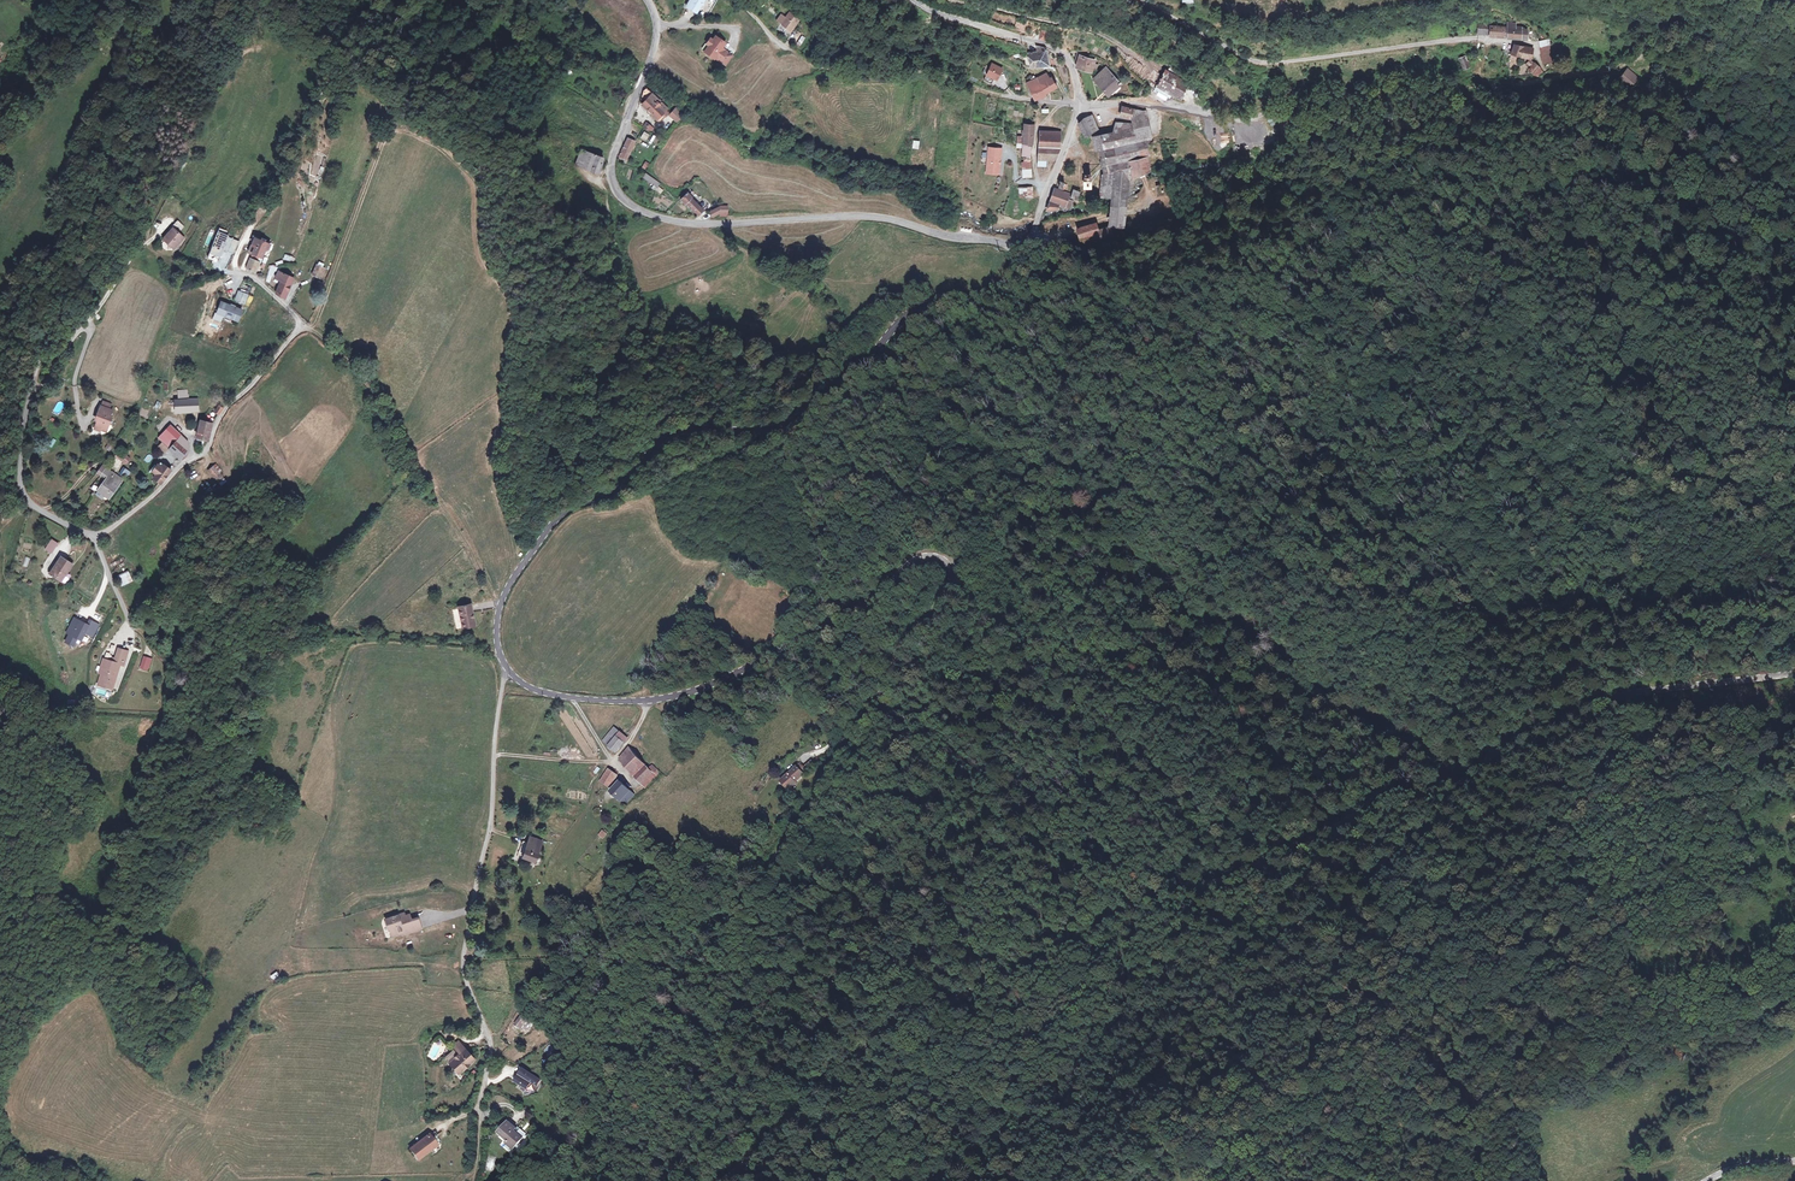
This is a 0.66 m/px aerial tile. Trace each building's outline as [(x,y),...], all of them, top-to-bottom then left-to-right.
[(685,9),(695,15),(704,0),(690,0),(685,9)] [(790,31),(798,20),(790,13),(786,18),(781,14),(776,20),(790,31)] [(1026,25),(1017,22),(1015,29),(1024,31),(1026,25)] [(1493,25),(1480,24),(1479,35),(1527,39),(1528,32),(1521,29),(1519,29),(1516,28),(1516,23),(1509,23),(1509,28),(1493,27),(1493,25)] [(1035,34),(1033,39),(1047,43),(1049,35),(1043,33),(1041,36),(1035,34)] [(801,45),(805,36),(801,34),(797,44),(801,45)] [(724,46),(714,39),(712,43),(709,41),(706,46),(708,48),(704,54),(713,61),(714,60),(720,63),(726,54),(721,50),(724,46)] [(1512,57),(1527,60),(1529,49),(1515,46),(1512,57)] [(1558,63),(1554,48),(1552,48),(1544,49),(1547,65),(1558,63)] [(1047,53),(1038,54),(1041,68),(1049,67),(1047,53)] [(1100,61),(1084,53),(1083,57),(1098,65),(1100,61)] [(1041,68),(1038,54),(1036,54),(1029,54),(1032,70),(1041,68)] [(1083,57),(1077,67),(1092,75),(1093,75),(1098,65),(1083,57)] [(1465,58),(1460,60),(1464,71),(1470,70),(1468,66),(1471,66),(1470,63),(1468,63),(1465,58)] [(1536,74),(1541,69),(1541,68),(1533,61),(1529,64),(1534,67),(1531,70),(1536,74)] [(1001,68),(990,63),(985,76),(995,80),(1001,68)] [(1180,100),(1191,81),(1168,68),(1165,73),(1162,78),(1157,87),(1180,100)] [(1536,74),(1539,77),(1544,72),(1541,69),(1536,74)] [(1641,79),(1630,70),(1621,80),(1633,88),(1641,79)] [(1120,89),(1107,71),(1095,80),(1108,97),(1120,89)] [(1045,77),(1040,80),(1047,95),(1058,90),(1054,79),(1048,81),(1045,77)] [(1047,95),(1040,80),(1026,85),(1033,101),(1047,95)] [(666,111),(645,91),(640,98),(644,101),(642,104),(647,109),(659,120),(666,111)] [(676,107),(671,115),(681,123),(686,113),(676,107)] [(1120,116),(1131,120),(1134,114),(1137,115),(1138,112),(1135,111),(1124,107),(1120,116)] [(658,121),(659,120),(647,109),(646,111),(658,121)] [(1102,150),(1104,175),(1100,197),(1111,198),(1108,226),(1124,228),(1128,191),(1132,190),(1132,179),(1151,172),(1146,155),(1149,155),(1147,144),(1150,139),(1148,129),(1146,123),(1143,111),(1138,112),(1137,115),(1134,114),(1131,120),(1132,124),(1121,124),(1121,127),(1117,128),(1117,131),(1102,135),(1104,137),(1106,148),(1107,149),(1102,150)] [(1092,115),(1077,122),(1087,136),(1100,130),(1092,115)] [(654,129),(647,121),(643,128),(652,132),(654,129)] [(1040,131),(1039,149),(1061,149),(1061,132),(1040,131)] [(1029,133),(1023,133),(1023,137),(1018,137),(1018,145),(1030,145),(1030,148),(1033,148),(1033,145),(1034,145),(1034,134),(1029,133)] [(1095,137),(1097,148),(1100,151),(1102,150),(1107,149),(1106,148),(1104,137),(1102,135),(1095,137)] [(633,141),(626,139),(619,158),(626,160),(633,141)] [(1000,149),(987,148),(985,174),(998,175),(1000,149)] [(1039,161),(1047,161),(1056,162),(1061,149),(1039,149),(1039,161)] [(578,166),(584,153),(580,151),(574,164),(578,166)] [(594,158),(584,153),(578,166),(587,171),(594,158)] [(602,157),(596,154),(594,158),(587,171),(597,175),(602,162),(600,160),(602,157)] [(1023,170),(1031,170),(1030,162),(1023,163),(1023,170)] [(650,178),(645,174),(642,178),(654,188),(657,184),(650,178)] [(1083,182),(1083,190),(1092,190),(1092,182),(1083,182)] [(1033,187),(1018,188),(1019,198),(1033,197),(1033,187)] [(1056,190),(1051,204),(1055,205),(1060,192),(1056,190)] [(1081,193),(1074,191),(1071,199),(1078,202),(1081,193)] [(1055,205),(1051,204),(1046,214),(1059,211),(1060,206),(1066,208),(1066,207),(1068,208),(1068,210),(1071,210),(1073,203),(1068,201),(1070,196),(1060,192),(1055,205)] [(702,207),(687,194),(681,200),(679,202),(695,214),(702,207)] [(726,214),(726,207),(719,207),(708,213),(711,218),(719,214),(726,214)] [(1100,235),(1096,222),(1076,228),(1080,241),(1100,235)] [(167,241),(170,237),(173,234),(167,228),(160,234),(162,235),(155,242),(151,245),(161,255),(172,245),(170,243),(169,243),(167,241)] [(269,250),(270,247),(272,244),(267,242),(266,245),(251,240),(245,256),(248,257),(247,259),(242,272),(252,276),(260,253),(263,252),(264,248),(269,250)] [(294,262),(296,257),(285,254),(283,259),(294,262)] [(316,263),(306,259),(302,270),(312,274),(316,263)] [(321,279),(327,264),(317,261),(312,276),(321,279)] [(272,283),(276,266),(270,265),(266,282),(272,283)] [(295,278),(281,271),(280,271),(276,277),(283,281),(277,293),(285,299),(295,278)] [(235,300),(244,303),(247,295),(238,292),(235,300)] [(232,318),(237,320),(241,310),(235,308),(235,306),(231,305),(231,306),(222,303),(218,313),(227,316),(228,314),(232,316),(232,318)] [(178,398),(188,397),(188,389),(177,390),(178,398)] [(199,409),(198,398),(188,399),(189,411),(199,409)] [(189,411),(188,399),(173,401),(174,402),(174,406),(175,413),(189,411)] [(113,410),(110,409),(101,405),(97,416),(99,416),(95,425),(101,427),(100,429),(105,432),(111,419),(109,418),(113,410)] [(223,409),(217,408),(214,413),(218,416),(223,409)] [(211,422),(201,420),(197,436),(208,438),(209,434),(211,422)] [(176,439),(165,429),(157,437),(162,442),(167,448),(169,450),(177,441),(181,444),(184,441),(179,437),(176,439)] [(53,448),(56,440),(51,437),(48,445),(53,448)] [(181,444),(177,441),(169,450),(177,457),(181,452),(185,448),(181,444)] [(157,446),(162,452),(167,448),(162,442),(157,446)] [(185,456),(181,452),(177,457),(180,461),(185,456)] [(120,460),(114,456),(109,463),(116,468),(120,460)] [(169,470),(159,462),(157,465),(160,467),(161,466),(168,471),(169,470)] [(207,469),(215,482),(224,475),(216,463),(207,469)] [(160,467),(157,465),(152,472),(155,475),(152,479),(159,483),(168,471),(161,466),(160,467)] [(96,473),(98,475),(100,476),(105,469),(103,467),(101,466),(96,473)] [(130,473),(123,468),(119,475),(125,480),(130,473)] [(110,473),(105,469),(100,476),(105,480),(98,489),(106,495),(104,497),(109,500),(120,484),(116,481),(119,477),(112,472),(110,473)] [(198,483),(193,475),(187,479),(192,487),(198,483)] [(57,542),(51,539),(46,549),(52,553),(57,542)] [(72,562),(60,555),(52,570),(58,574),(57,577),(62,580),(62,579),(65,575),(72,562)] [(116,576),(121,586),(133,581),(128,570),(116,576)] [(476,624),(471,604),(458,606),(462,627),(476,624)] [(91,620),(88,626),(87,625),(79,621),(80,620),(74,616),(65,631),(70,634),(66,640),(74,645),(78,637),(81,639),(86,632),(93,636),(100,624),(91,620)] [(127,651),(117,649),(115,658),(114,662),(110,661),(103,658),(100,667),(103,668),(102,672),(98,685),(113,689),(119,663),(124,664),(127,651)] [(144,657),(144,659),(148,661),(146,667),(142,665),(141,667),(147,669),(150,659),(144,657)] [(619,733),(609,747),(618,752),(628,738),(619,733)] [(621,760),(624,762),(625,761),(633,752),(629,748),(621,760)] [(655,772),(633,752),(625,761),(636,772),(634,774),(644,785),(655,772)] [(807,773),(816,765),(811,760),(802,767),(807,773)] [(598,766),(592,776),(595,778),(602,768),(598,766)] [(801,769),(791,778),(794,781),(804,772),(801,769)] [(617,775),(609,770),(602,782),(610,787),(617,775)] [(655,772),(644,785),(648,788),(659,776),(655,772)] [(791,778),(788,775),(773,788),(781,797),(787,792),(785,790),(794,781),(791,778)] [(632,789),(621,781),(612,793),(622,801),(632,789)] [(632,789),(622,801),(626,804),(636,792),(632,789)] [(597,835),(602,838),(606,832),(601,829),(597,835)] [(542,840),(533,836),(531,841),(527,840),(523,855),(535,860),(542,840)] [(391,930),(396,928),(398,935),(405,933),(406,934),(423,928),(418,917),(412,919),(407,921),(405,915),(405,913),(386,919),(390,930),(391,930)] [(528,1018),(522,1015),(513,1026),(514,1028),(512,1030),(515,1033),(518,1031),(524,1036),(530,1028),(525,1024),(528,1018)] [(465,1050),(459,1043),(454,1047),(460,1054),(465,1050)] [(475,1061),(465,1050),(460,1054),(451,1062),(461,1074),(475,1061)] [(551,1073),(555,1076),(560,1070),(556,1067),(551,1073)] [(525,1092),(532,1082),(537,1086),(541,1080),(524,1069),(520,1074),(523,1076),(522,1078),(519,1076),(515,1082),(522,1086),(520,1089),(525,1092)] [(519,1130),(510,1123),(501,1134),(510,1142),(507,1146),(514,1152),(528,1136),(520,1129),(519,1130)] [(437,1144),(429,1134),(412,1149),(419,1158),(437,1144)]
